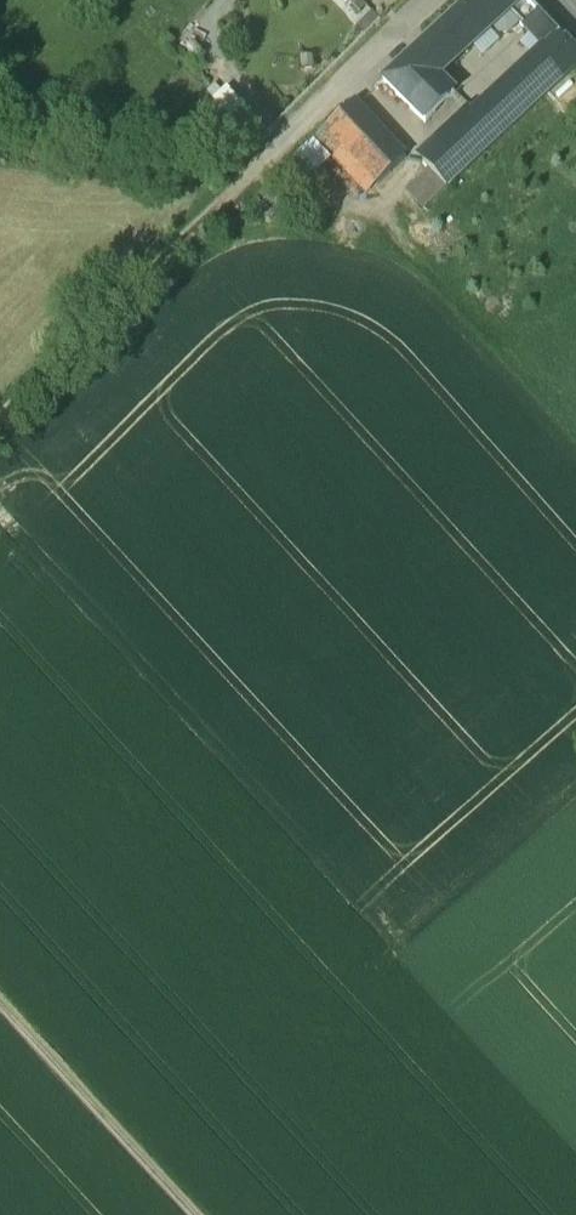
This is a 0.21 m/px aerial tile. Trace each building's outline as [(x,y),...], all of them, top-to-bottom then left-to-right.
[(428,38),(452,63),(509,12),(522,0),(469,0),(428,38)] [(526,0),(522,0),(509,12),(546,48),(559,35),(526,0)] [(209,32),(199,45),(211,54),(221,40),(209,32)] [(475,114),(473,115),(497,140),(575,67),(575,53),(559,35),(546,48),(475,114)] [(428,38),(412,52),(382,80),(397,95),(425,123),(454,92),(438,77),(452,63),(428,38)] [(255,137),(277,116),(238,75),(216,96),(255,137)] [(397,95),(382,80),(374,87),(389,103),(397,95)] [(405,158),(355,105),(327,131),(339,144),(377,184),(405,158)] [(473,115),(423,164),(428,170),(446,188),(497,140),(473,115)] [(339,144),(327,131),(316,140),(329,154),(339,144)] [(377,184),(339,144),(329,154),(367,193),(377,184)] [(428,170),(407,191),(424,209),(446,188),(428,170)]
